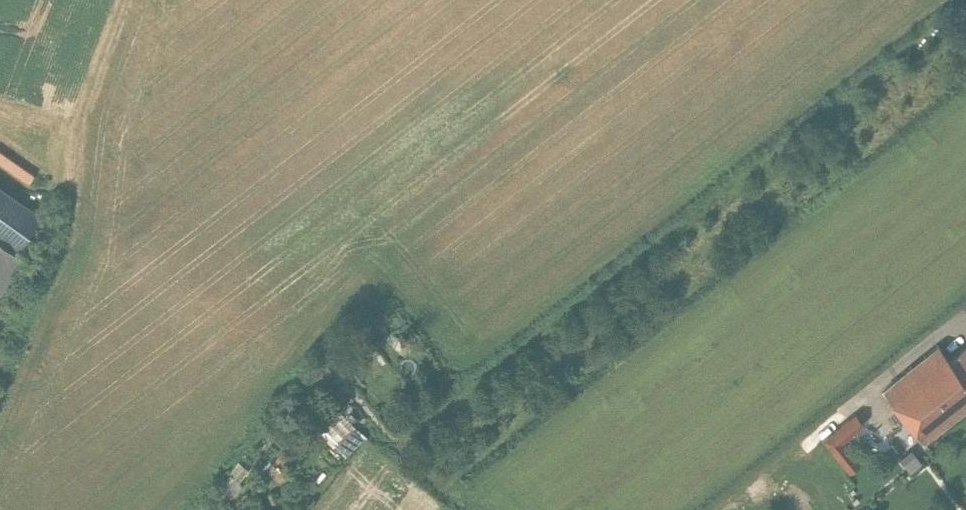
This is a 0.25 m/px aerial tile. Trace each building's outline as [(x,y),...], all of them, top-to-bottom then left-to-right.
[(25,258),(0,240),(0,293),(25,258)] [(922,440),(965,405),(965,347),(950,360),(939,346),(882,390),(922,440)] [(862,425),(853,414),(821,438),(846,470),(857,461),(841,441),(862,425)] [(354,426),(332,447),(343,458),(365,438),(354,426)] [(210,496),(217,502),(233,483),(226,477),(210,496)]
